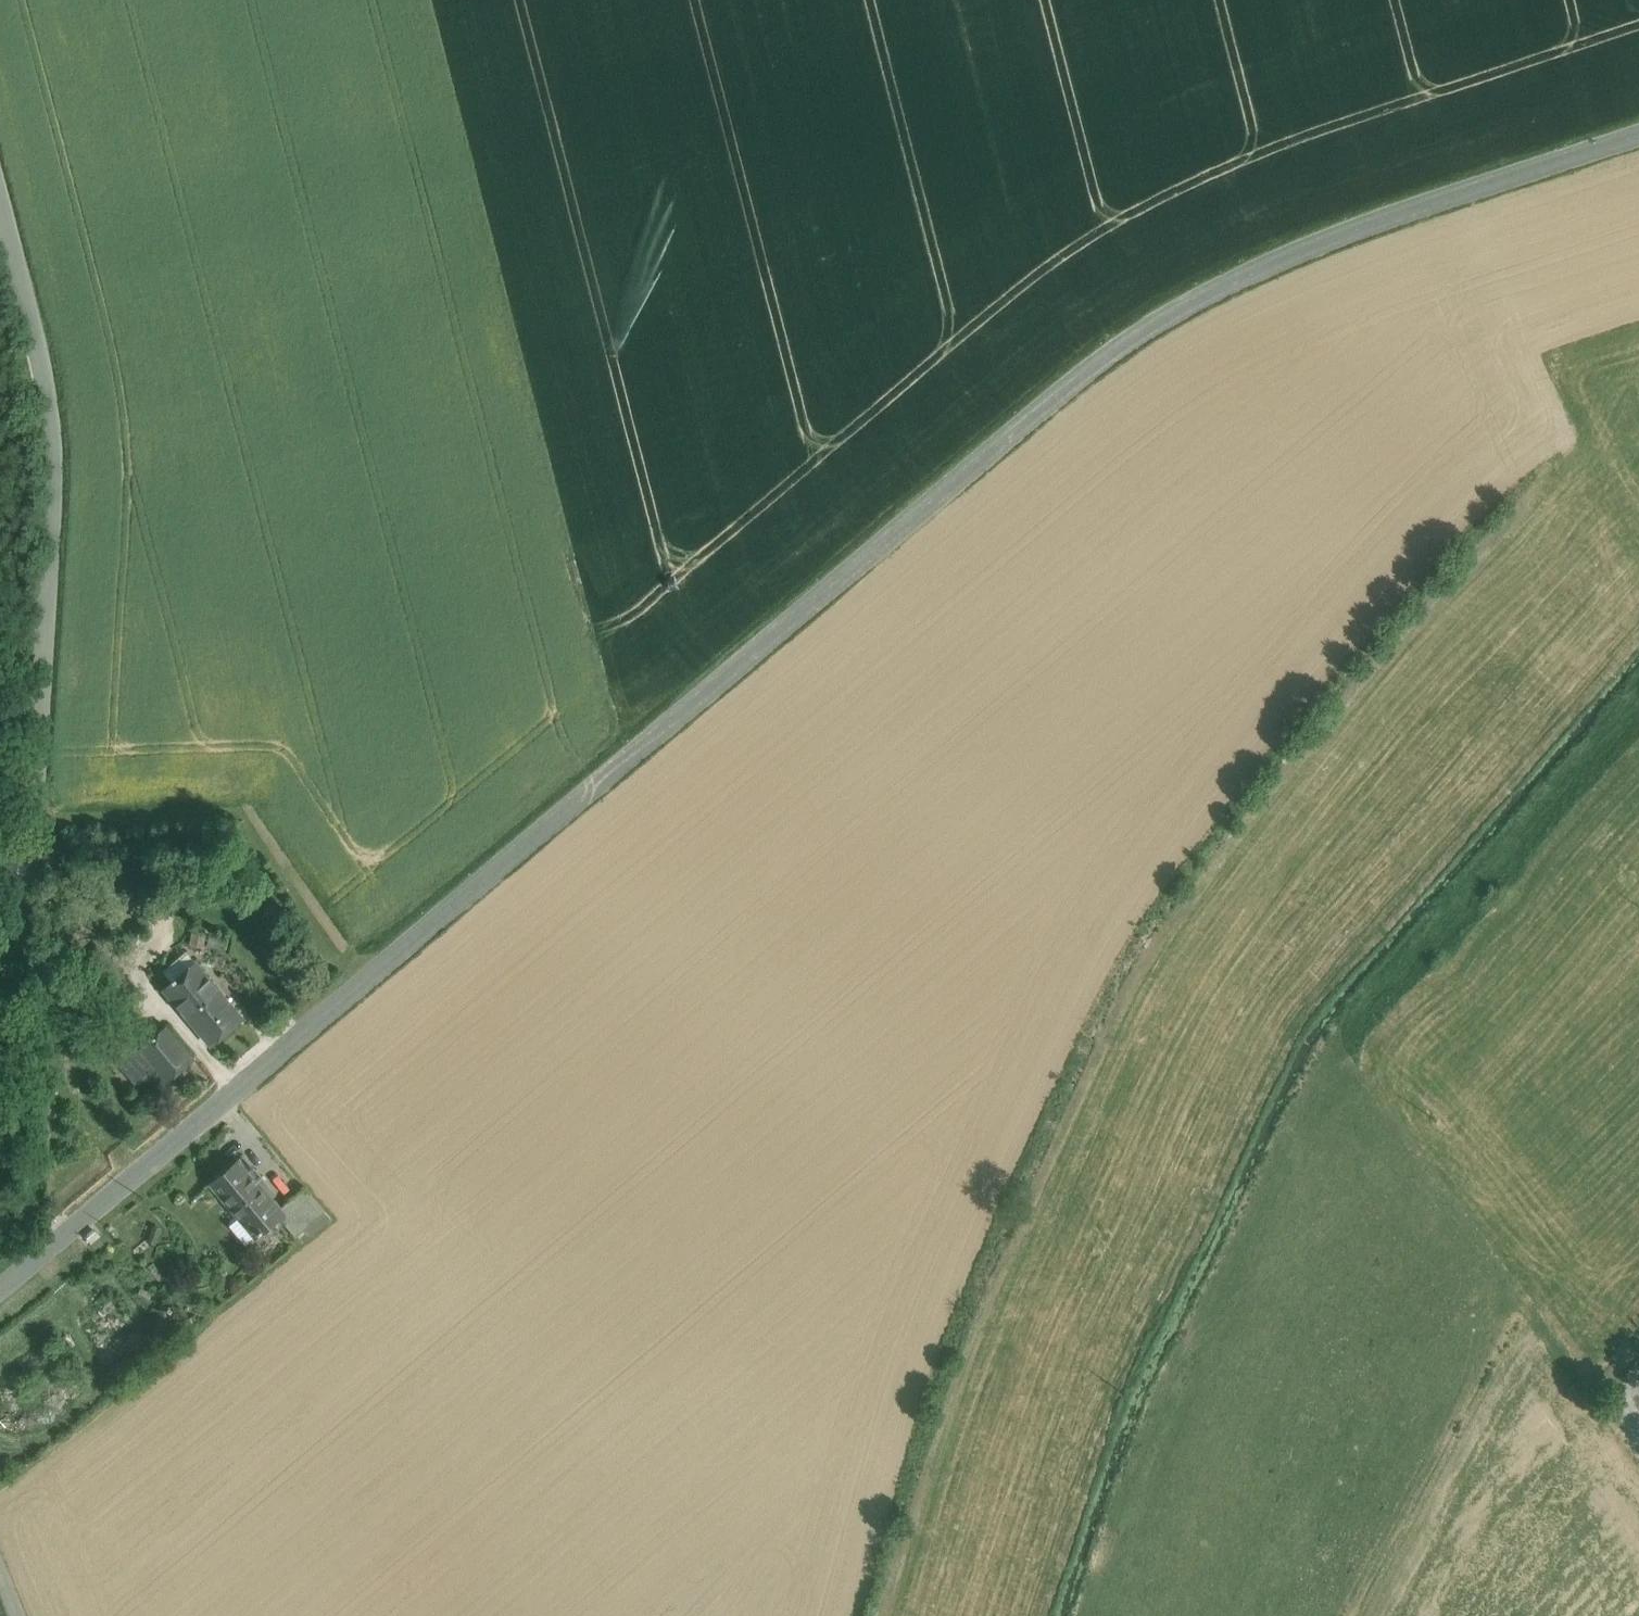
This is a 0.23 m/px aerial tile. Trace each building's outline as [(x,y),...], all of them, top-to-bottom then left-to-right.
[(205,933),(194,931),(191,944),(203,947),(205,933)] [(243,1018),(196,962),(180,976),(178,973),(173,978),(175,981),(165,989),(211,1044),(243,1018)] [(134,1052),(110,1018),(97,1027),(122,1064),(140,1085),(157,1072),(138,1049),(134,1052)] [(166,1025),(138,1049),(157,1072),(166,1082),(195,1058),(166,1025)] [(280,1208),(239,1159),(211,1183),(256,1236),(280,1216),(284,1213),(280,1208)] [(305,1187),(280,1208),(284,1213),(280,1216),(296,1236),(326,1212),(305,1187)]
